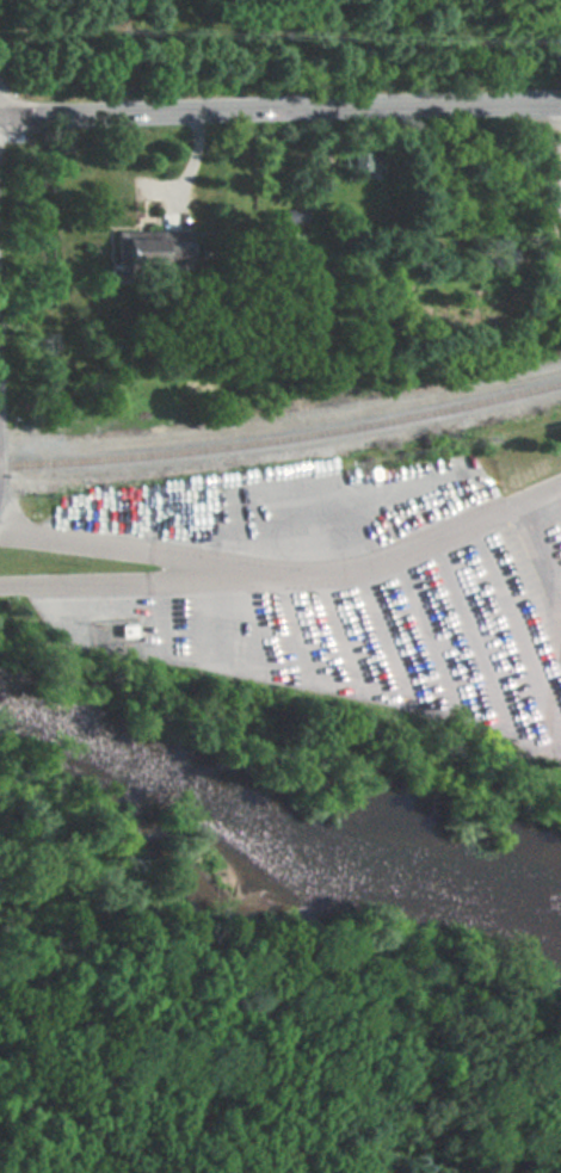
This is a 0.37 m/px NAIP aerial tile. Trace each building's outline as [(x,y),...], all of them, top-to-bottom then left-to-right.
[(380,152),(350,152),(350,169),(380,169),(380,152)] [(125,233),(127,265),(191,264),(190,231),(125,233)]
